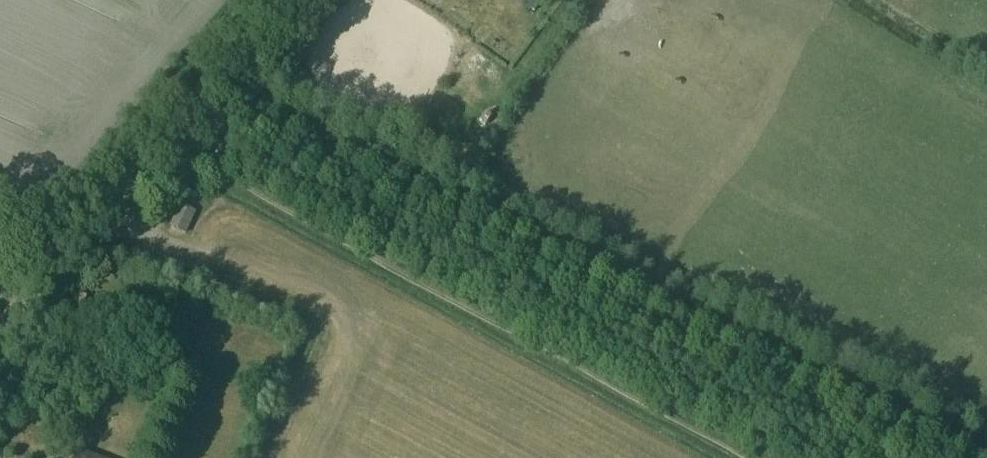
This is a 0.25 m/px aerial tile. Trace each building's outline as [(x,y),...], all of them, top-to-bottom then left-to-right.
[(543,0),(523,0),(522,2),(534,12),(543,0)] [(180,204),(170,227),(186,234),(196,212),(180,204)]
